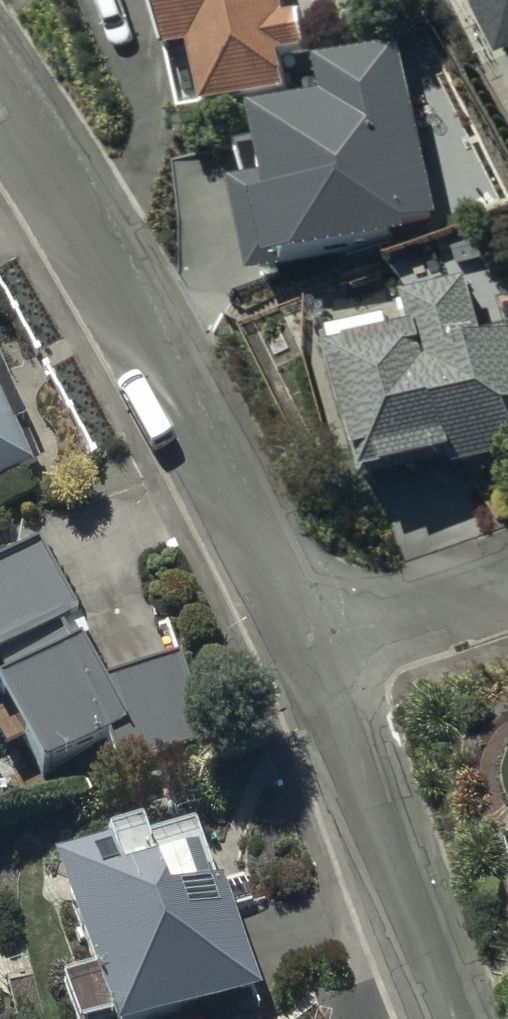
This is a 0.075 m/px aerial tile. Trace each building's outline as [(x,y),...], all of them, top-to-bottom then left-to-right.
[(196,120),(281,95),(271,60),(303,50),(292,14),(282,17),(277,0),(138,0),(173,119),(194,112),(196,120)] [(506,88),(507,87),(507,0),(461,0),(506,88)] [(229,208),(249,281),(310,265),(312,273),(395,251),(390,233),(433,222),(413,143),(424,140),(403,60),(328,79),(340,126),(264,146),(276,195),(229,208)] [(483,350),(467,299),(456,303),(452,292),(408,306),(411,316),(405,317),(411,339),(391,345),(385,326),(329,344),(335,363),(326,366),(367,496),(382,492),(383,496),(455,473),(458,482),(499,469),(497,462),(507,459),(507,342),(483,350)] [(42,470),(30,447),(22,451),(13,435),(27,428),(0,376),(0,492),(42,470)] [(41,549),(0,573),(0,696),(47,776),(108,739),(120,768),(209,737),(193,695),(178,658),(105,685),(41,549)] [(55,903),(96,1005),(71,1015),(73,1018),(222,1018),(268,1001),(197,825),(144,846),(141,841),(100,857),(110,881),(55,903)]
